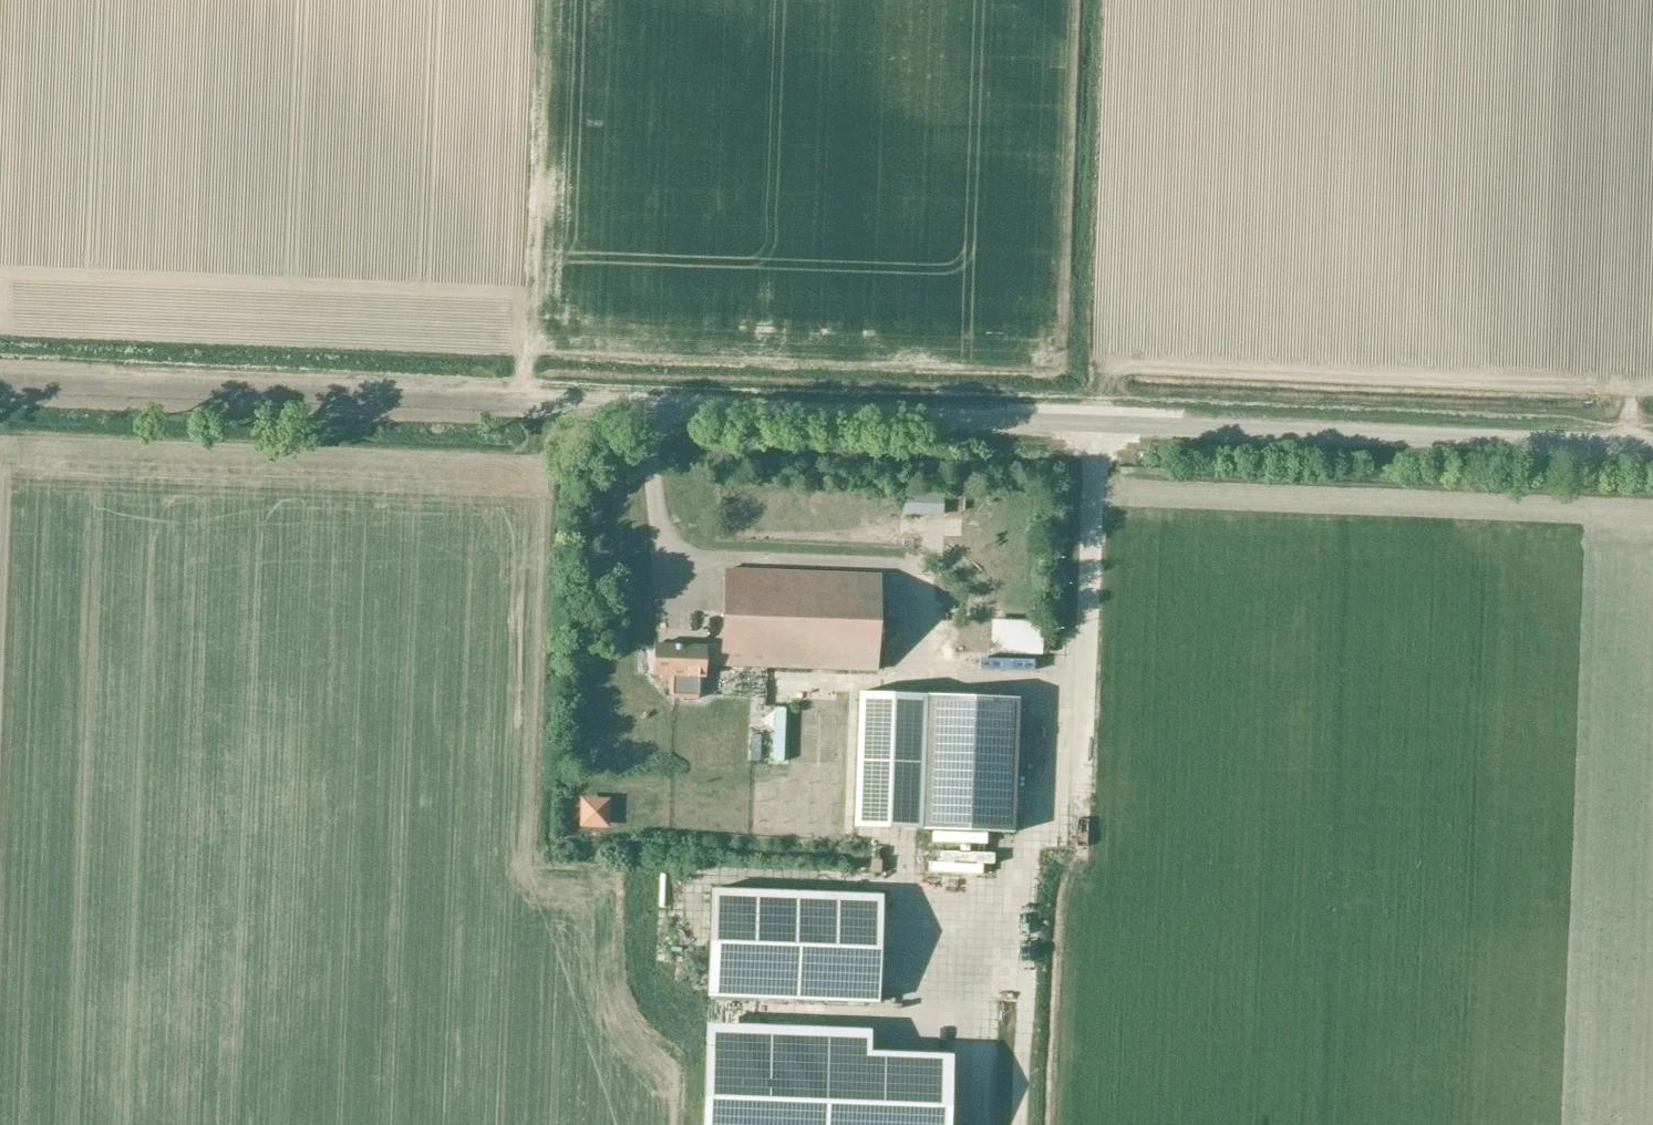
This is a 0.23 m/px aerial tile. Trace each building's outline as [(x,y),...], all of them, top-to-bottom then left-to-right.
[(890,513),(933,512),(932,499),(890,500),(890,513)] [(709,665),(878,672),(882,577),(729,570),(723,645),(655,643),(655,676),(673,677),(673,694),(677,698),(701,698),(705,694),(706,678),(707,678),(709,665)] [(978,650),(1028,651),(1029,617),(978,616),(978,650)] [(836,672),(768,675),(769,697),(838,693),(836,672)] [(1020,697),(861,691),(857,827),(1016,831),(1020,697)] [(605,823),(606,802),(585,802),(584,823),(605,823)] [(883,895),(711,889),(708,996),(879,1002),(883,895)] [(708,1027),(704,1124),(948,1124),(950,1061),(868,1058),(869,1033),(708,1027)]
